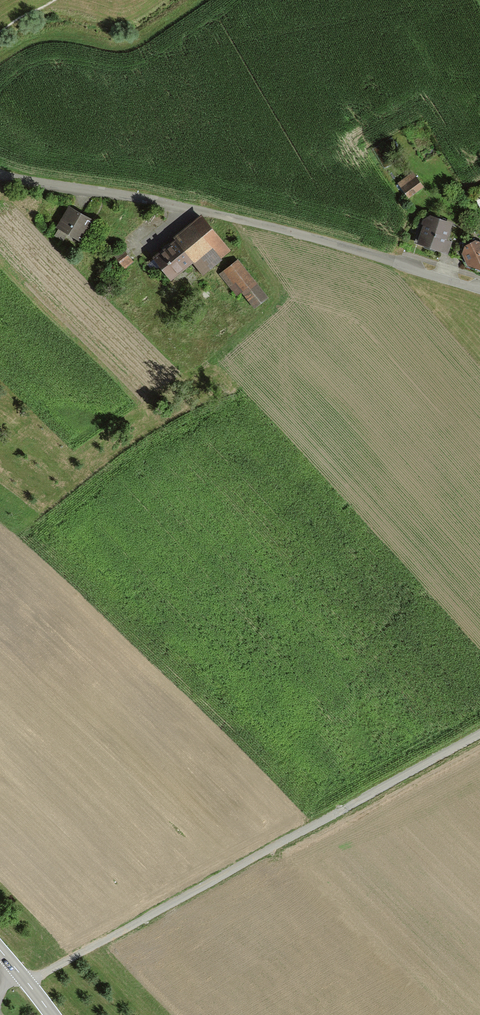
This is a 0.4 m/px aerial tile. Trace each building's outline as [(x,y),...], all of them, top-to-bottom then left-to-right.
[(396,183),(409,199),(424,188),(411,172),(396,183)] [(93,222),(69,209),(57,230),(81,243),(88,231),(93,222)] [(422,232),(417,246),(448,256),(451,244),(447,242),(452,225),(426,217),(422,232)] [(167,250),(153,261),(171,282),(193,264),(202,275),(228,253),(201,221),(178,240),(167,250)] [(467,267),(479,272),(479,244),(475,242),(466,247),(462,256),(467,267)] [(121,248),(114,254),(126,269),(133,263),(121,248)] [(238,262),(221,275),(238,297),(242,294),(254,309),(267,299),(238,262)]
